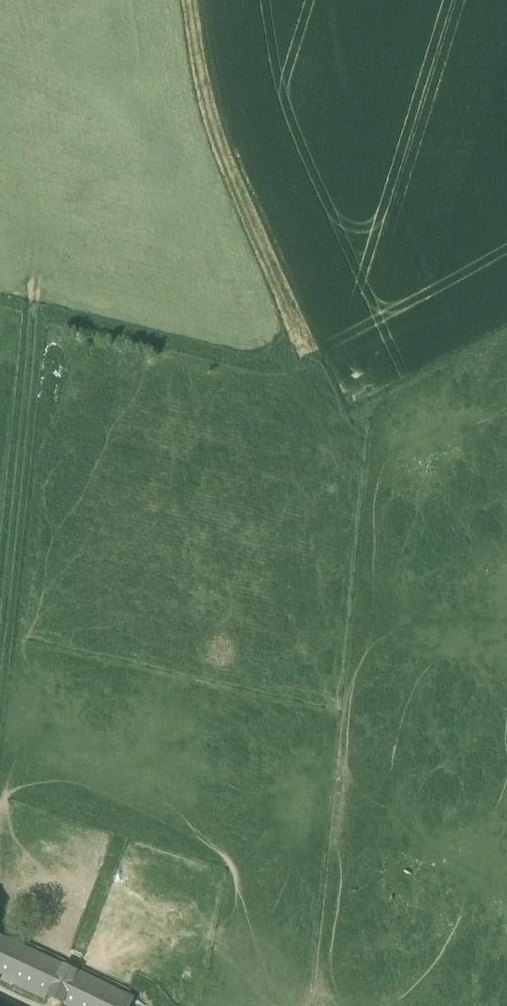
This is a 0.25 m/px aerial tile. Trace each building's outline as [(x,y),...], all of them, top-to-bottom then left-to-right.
[(73,1005),(129,1005),(131,1001),(0,938),(0,971),(5,974),(16,979),(73,1005)] [(16,979),(5,974),(2,981),(12,986),(16,979)]
